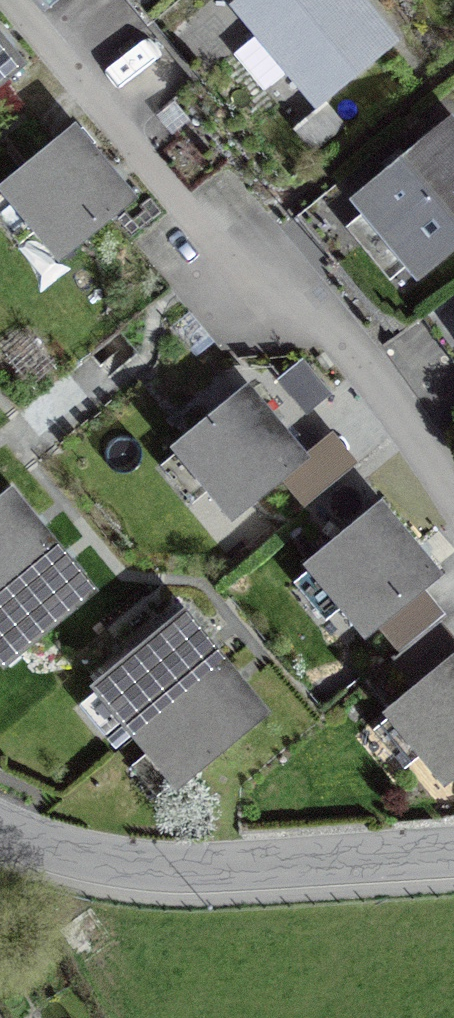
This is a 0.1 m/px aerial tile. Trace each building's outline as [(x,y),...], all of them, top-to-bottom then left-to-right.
[(335,0),(259,0),(237,18),(258,43),(231,65),(260,100),(286,79),(313,111),(381,56),(335,0)] [(0,54),(0,82),(13,71),(0,54)] [(329,113),(297,140),(316,163),(348,136),(329,113)] [(124,205),(70,140),(4,195),(59,259),(124,205)] [(453,249),(453,155),(442,142),(357,213),(414,282),(453,249)] [(230,517),(297,462),(243,397),(176,452),(230,517)] [(89,588),(12,494),(0,503),(0,654),(3,658),(89,588)] [(362,636),(369,631),(421,588),(431,580),(378,514),(309,570),(362,636)] [(421,588),(369,631),(393,661),(433,629),(446,619),(421,588)] [(259,711),(182,616),(99,685),(176,779),(259,711)] [(453,664),(453,654),(433,629),(393,661),(383,670),(408,700),(453,664)] [(408,700),(389,715),(443,781),(453,771),(453,664),(408,700)]
